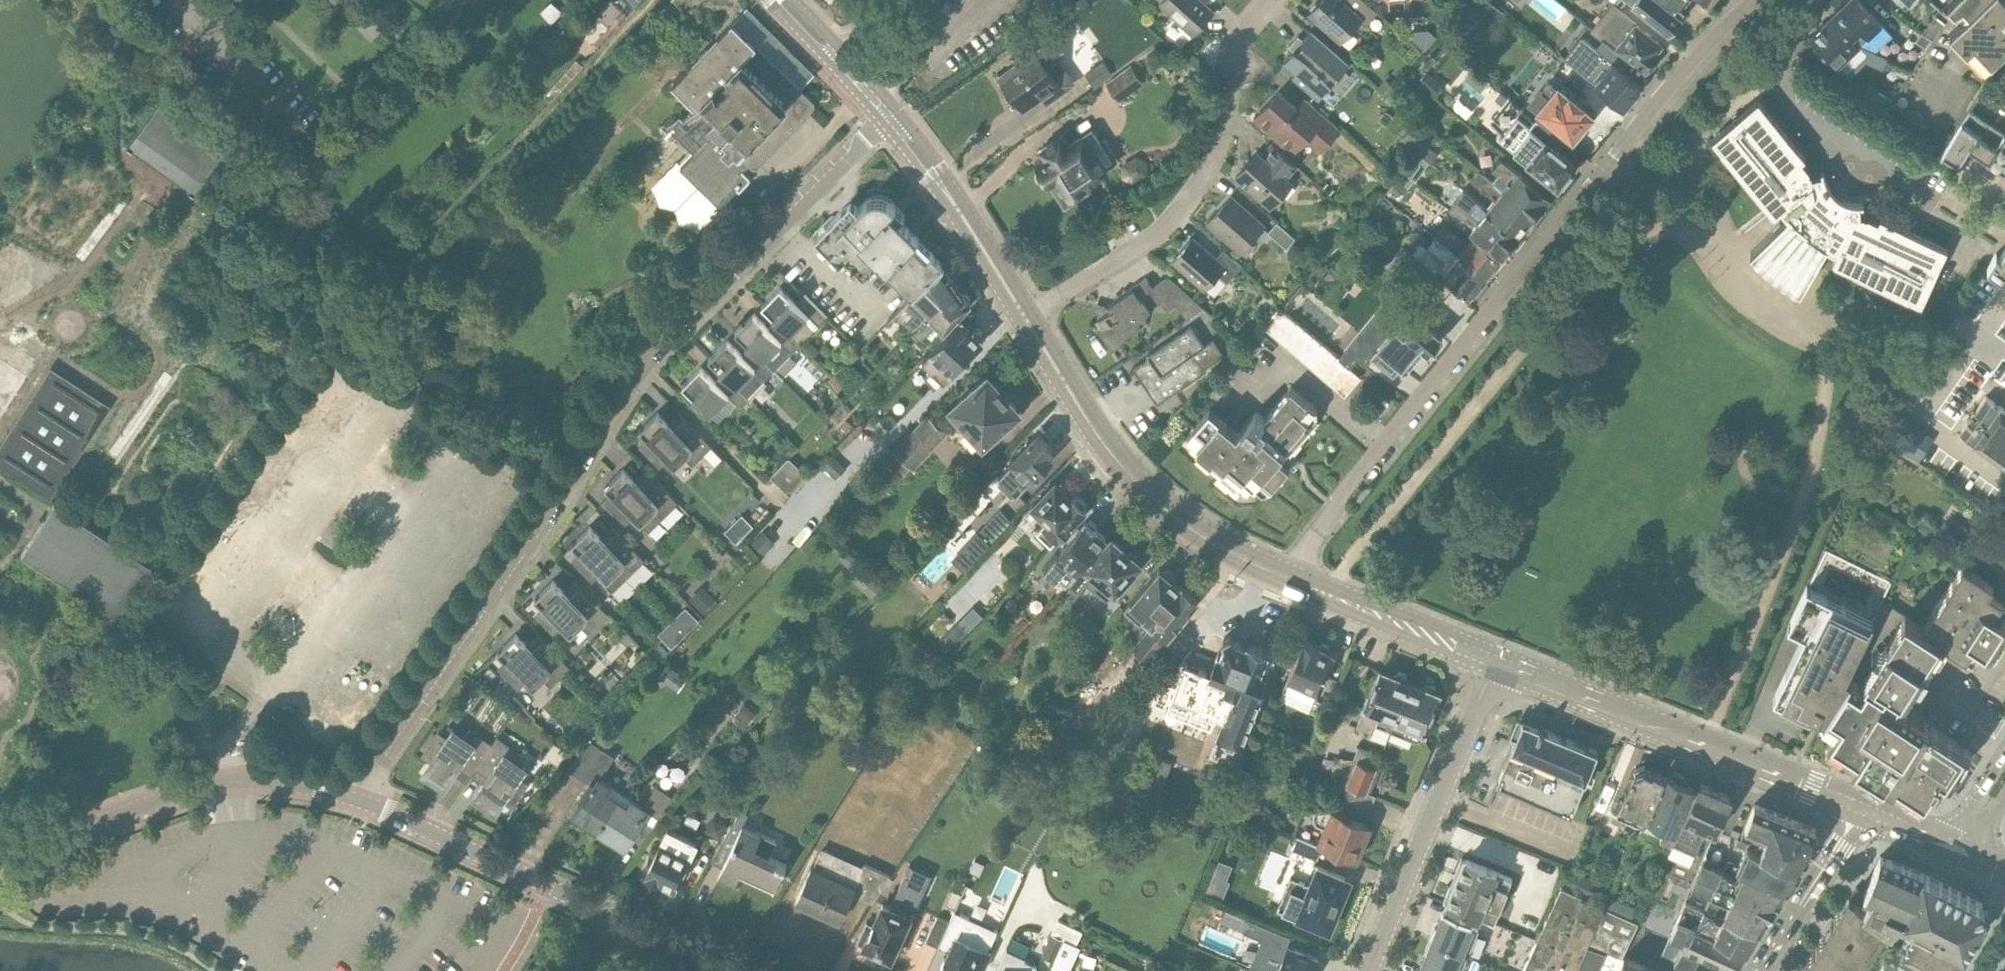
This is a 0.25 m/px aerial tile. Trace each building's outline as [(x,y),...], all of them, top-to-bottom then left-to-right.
[(1161,2),(1160,3),(1182,22),(1179,27),(1191,37),(1213,12),(1200,0),(1158,0),(1161,2)] [(1365,0),(1321,0),(1309,14),(1340,43),(1360,20),(1366,25),(1378,12),(1365,0)] [(1633,1),(1669,30),(1670,29),(1676,24),(1676,23),(1680,17),(1681,16),(1675,11),(1678,6),(1681,8),(1687,0),(1634,0),(1633,1)] [(1832,17),(1875,45),(1888,34),(1879,24),(1881,23),(1859,0),(1849,0),(1832,17)] [(1947,3),(1954,11),(1963,6),(1969,12),(1950,30),(1968,49),(1975,42),(1992,60),(2004,48),(2004,0),(1951,0),(1947,3)] [(1605,35),(1608,37),(1638,61),(1637,62),(1640,64),(1640,63),(1647,68),(1649,65),(1654,65),(1658,60),(1657,56),(1659,52),(1656,50),(1661,43),(1612,3),(1590,29),(1601,38),(1605,35)] [(1933,39),(1946,22),(1936,14),(1923,32),(1933,39)] [(1837,64),(1858,44),(1871,50),(1875,45),(1832,17),(1811,37),(1837,64)] [(695,149),(681,164),(720,204),(739,185),(740,186),(749,177),(750,176),(750,175),(750,174),(750,173),(750,172),(749,171),(742,164),(749,157),(753,162),(754,162),(755,162),(757,162),(758,162),(759,161),(766,154),(806,114),(806,113),(813,106),(814,105),(814,103),(814,102),(813,101),(800,88),(802,87),(801,86),(801,87),(734,21),(735,20),(734,19),(674,81),(697,103),(673,127),(695,149)] [(1350,62),(1312,28),(1301,41),(1304,43),(1298,51),(1295,48),(1284,61),(1296,71),(1293,75),(1319,98),(1350,62)] [(1019,62),(999,76),(1007,87),(1009,86),(1024,106),(1042,93),(1047,100),(1073,82),(1052,54),(1061,48),(1050,32),(1016,57),(1019,62)] [(1931,40),(1922,33),(1916,41),(1925,49),(1931,40)] [(1575,48),(1584,56),(1598,68),(1590,79),(1624,106),(1625,104),(1626,104),(1631,103),(1635,98),(1635,93),(1636,91),(1636,90),(1641,84),(1583,38),(1575,48)] [(1888,59),(1873,52),(1869,61),(1884,68),(1888,59)] [(1103,61),(1086,74),(1095,87),(1113,74),(1103,61)] [(1132,67),(1108,84),(1118,99),(1143,82),(1132,67)] [(1379,87),(1391,97),(1398,89),(1386,79),(1379,87)] [(1576,89),(1571,95),(1550,79),(1540,91),(1550,98),(1539,111),(1573,139),(1585,125),(1579,120),(1592,105),(1587,101),(1588,99),(1576,89)] [(1870,87),(1861,101),(1884,116),(1893,102),(1870,87)] [(1893,99),(1897,92),(1890,88),(1886,95),(1893,99)] [(1307,116),(1279,92),(1256,118),(1293,151),(1306,137),(1321,150),(1340,128),(1316,107),(1307,116)] [(127,148),(193,195),(230,143),(165,95),(127,148)] [(1758,101),(1722,130),(1720,132),(1775,199),(1784,211),(1783,212),(1787,217),(1750,253),(1764,265),(1785,282),(1800,292),(1826,246),(1923,293),(1946,249),(1923,237),(1880,216),(1878,219),(1869,215),(1865,215),(1865,213),(1861,213),(1861,203),(1865,203),(1865,201),(1859,202),(1853,201),(1847,199),(1844,198),(1841,197),(1833,190),(1831,188),(1827,181),(1824,171),(1823,169),(1822,170),(1822,173),(1812,175),(1811,172),(1810,172),(1809,168),(1802,159),(1805,157),(1804,155),(1804,156),(1760,102),(1758,101)] [(1971,146),(1988,157),(2003,134),(1969,111),(1941,154),(1958,165),(1971,146)] [(1416,124),(1425,144),(1427,143),(1439,137),(1430,118),(1416,124)] [(1545,139),(1519,118),(1510,129),(1523,139),(1514,150),(1558,186),(1560,184),(1564,183),(1568,178),(1569,173),(1576,164),(1545,139)] [(1423,144),(1415,125),(1401,140),(1415,152),(1423,144)] [(1063,134),(1042,148),(1047,154),(1044,156),(1046,159),(1038,164),(1050,182),(1057,178),(1068,194),(1106,170),(1095,153),(1104,147),(1092,129),(1069,144),(1063,134)] [(2003,134),(1988,157),(1986,160),(2004,172),(2004,135),(2003,134)] [(1250,160),(1236,175),(1271,206),(1292,181),(1287,176),(1297,165),(1272,143),(1262,154),(1261,153),(1253,163),(1250,160)] [(1439,153),(1427,143),(1419,153),(1432,163),(1439,153)] [(1544,204),(1550,196),(1518,170),(1518,171),(1501,157),(1493,167),(1501,174),(1494,183),(1493,183),(1533,215),(1534,216),(1535,214),(1536,215),(1536,214),(1541,214),(1545,209),(1544,205),(1544,204)] [(1533,215),(1493,183),(1494,183),(1479,171),(1471,180),(1495,199),(1487,209),(1519,234),(1518,233),(1533,215)] [(847,258),(865,275),(867,277),(881,262),(913,295),(914,296),(943,268),(945,265),(900,220),(905,215),(891,200),(888,198),(885,197),(882,196),(878,196),(875,196),(872,197),(869,198),(868,199),(859,208),(856,205),(853,208),(848,208),(845,206),(815,236),(843,262),(847,258)] [(1213,217),(1213,225),(1242,250),(1263,226),(1231,197),(1213,217)] [(1448,209),(1503,254),(1510,246),(1511,246),(1515,246),(1519,241),(1518,236),(1519,236),(1518,236),(1519,234),(1487,209),(1480,218),(1456,199),(1448,209)] [(1296,239),(1277,222),(1268,232),(1287,249),(1296,239)] [(1436,236),(1485,276),(1491,268),(1495,268),(1499,263),(1499,259),(1500,257),(1475,236),(1468,244),(1457,234),(1445,225),(1436,236)] [(720,233),(712,241),(719,248),(727,241),(720,233)] [(1444,273),(1470,295),(1472,292),(1475,292),(1480,287),(1479,283),(1485,276),(1436,236),(1427,247),(1450,266),(1444,273)] [(1174,260),(1205,288),(1217,274),(1227,282),(1242,266),(1224,250),(1216,259),(1193,239),(1174,260)] [(1364,262),(1348,249),(1318,285),(1334,298),(1364,262)] [(2001,256),(1996,253),(1987,267),(1993,270),(2004,278),(2004,249),(2001,256)] [(921,339),(935,324),(942,330),(971,302),(969,300),(970,296),(967,291),(963,290),(953,277),(955,273),(951,268),(947,267),(945,265),(943,268),(914,296),(913,295),(895,313),(921,339)] [(1322,274),(1317,269),(1303,283),(1309,289),(1322,274)] [(1098,329),(1112,350),(1128,339),(1125,336),(1135,329),(1137,317),(1146,319),(1148,311),(1162,301),(1168,310),(1177,304),(1187,318),(1204,307),(1169,275),(1152,286),(1146,277),(1130,288),(1130,289),(1129,290),(1123,288),(1122,294),(1116,293),(1114,300),(1113,300),(1114,301),(1108,305),(1109,306),(1108,307),(1105,306),(1103,313),(1103,314),(1097,318),(1103,326),(1098,329)] [(828,317),(807,297),(799,305),(780,286),(762,305),(781,324),(791,334),(801,344),(819,326),(828,317)] [(1393,375),(1401,366),(1407,370),(1425,348),(1429,352),(1443,336),(1397,297),(1386,310),(1382,307),(1365,326),(1376,335),(1371,340),(1363,334),(1342,359),(1346,363),(1350,366),(1358,357),(1367,365),(1373,358),(1393,375)] [(1263,326),(1270,332),(1287,313),(1281,307),(1263,326)] [(763,362),(765,360),(774,370),(793,352),(801,344),(791,334),(781,324),(773,332),(754,313),(735,331),(754,350),(753,352),(763,362)] [(1270,332),(1278,339),(1296,320),(1287,313),(1270,332)] [(964,320),(924,360),(932,368),(925,375),(937,386),(952,370),(983,338),(981,336),(983,331),(978,326),(973,329),(964,320)] [(1305,328),(1296,320),(1278,339),(1287,347),(1305,328)] [(1213,338),(1204,345),(1191,326),(1147,356),(1149,357),(1133,368),(1144,385),(1147,383),(1149,386),(1151,389),(1148,391),(1158,404),(1206,371),(1205,369),(1225,355),(1213,338)] [(1312,334),(1305,328),(1287,347),(1294,353),(1312,334)] [(41,355),(0,331),(0,424),(41,355)] [(1320,340),(1312,334),(1294,353),(1302,359),(1320,340)] [(736,389),(738,387),(748,397),(766,379),(774,370),(765,360),(763,362),(753,352),(746,359),(727,340),(709,358),(728,377),(726,379),(736,389)] [(1302,359),(1311,367),(1329,348),(1320,340),(1302,359)] [(1338,356),(1329,348),(1311,367),(1321,376),(1338,356)] [(1342,359),(1338,356),(1321,376),(1329,383),(1346,363),(1342,359)] [(10,468),(51,495),(111,402),(50,363),(0,435),(0,471),(6,475),(10,468)] [(1354,370),(1350,366),(1346,363),(1329,383),(1337,390),(1354,370)] [(409,373),(414,377),(422,383),(428,387),(434,380),(415,365),(409,373)] [(682,385),(711,414),(730,396),(740,405),(748,397),(738,387),(736,389),(726,379),(720,385),(701,366),(682,385)] [(1362,376),(1354,370),(1337,390),(1345,396),(1362,376)] [(1020,411),(988,375),(952,406),(985,441),(1020,411)] [(1318,415),(1318,410),(1291,387),(1265,417),(1257,410),(1237,433),(1210,409),(1188,435),(1188,440),(1211,459),(1208,463),(1219,472),(1219,473),(1243,493),(1248,493),(1254,486),(1262,493),(1267,492),(1289,467),(1278,457),(1286,448),(1289,450),(1294,450),(1302,441),(1299,437),(1318,415)] [(2000,404),(1999,405),(1986,396),(1960,433),(1973,442),(1973,443),(2004,466),(2004,408),(2000,404)] [(669,460),(676,466),(685,457),(693,465),(713,446),(694,426),(686,418),(674,429),(657,412),(640,429),(652,442),(647,446),(665,464),(669,460)] [(914,469),(948,433),(928,413),(872,473),(890,489),(911,467),(914,469)] [(1918,459),(1931,438),(1897,416),(1884,438),(1918,459)] [(1887,444),(1869,432),(1859,449),(1877,460),(1887,444)] [(1031,481),(1053,456),(1048,452),(1052,447),(1037,433),(1004,469),(998,475),(1001,478),(999,480),(1013,493),(1015,491),(1017,493),(1029,479),(1031,481)] [(848,468),(833,454),(819,468),(822,472),(825,468),(836,480),(848,468)] [(789,457),(771,476),(791,496),(809,477),(789,457)] [(635,516),(650,531),(678,503),(659,483),(651,476),(640,486),(623,469),(605,486),(618,499),(613,503),(630,521),(635,516)] [(1037,531),(1050,544),(1086,509),(1086,508),(1086,501),(1081,495),(1073,495),(1072,496),(1056,481),(1033,504),(1048,519),(1037,531)] [(757,520),(768,502),(752,493),(741,510),(757,520)] [(54,503),(20,554),(122,621),(156,569),(54,503)] [(1001,510),(979,533),(990,544),(1012,521),(1001,510)] [(736,543),(752,528),(741,517),(725,532),(736,543)] [(1066,584),(1071,579),(1070,579),(1084,563),(1106,537),(1095,528),(1097,525),(1090,519),(1087,522),(1086,520),(1045,569),(1057,579),(1058,578),(1066,584)] [(601,573),(608,580),(618,571),(625,579),(645,560),(625,541),(618,533),(606,543),(590,526),(572,543),(584,556),(580,560),(597,578),(601,573)] [(768,530),(756,540),(765,551),(777,542),(768,530)] [(1081,587),(1094,572),(1103,580),(1096,588),(1107,598),(1114,590),(1116,591),(1140,564),(1139,562),(1139,557),(1133,552),(1129,553),(1112,539),(1087,566),(1084,563),(1070,579),(1071,579),(1081,587)] [(839,558),(850,568),(859,559),(848,549),(839,558)] [(1775,692),(1826,716),(1883,600),(1891,583),(1827,551),(1809,586),(1808,586),(1788,625),(1805,633),(1775,692)] [(1973,551),(1963,565),(1994,585),(2003,570),(1973,551)] [(885,581),(860,558),(846,574),(871,597),(885,581)] [(1994,585),(1963,565),(1924,626),(1906,615),(1883,600),(1826,716),(1839,724),(1827,743),(1855,761),(1852,765),(1881,782),(1884,775),(1921,798),(1938,768),(1949,775),(1959,743),(1922,718),(1923,716),(1904,704),(1895,698),(1898,693),(1904,696),(1907,690),(1911,684),(1913,685),(1941,642),(1965,657),(1974,642),(1991,653),(2004,631),(2004,621),(1993,613),(2001,599),(1989,591),(1994,585)] [(1141,623),(1147,616),(1152,620),(1135,642),(1151,655),(1198,598),(1182,585),(1181,586),(1173,579),(1175,573),(1168,567),(1162,570),(1159,567),(1130,601),(1131,601),(1125,609),(1141,623)] [(543,614),(557,628),(560,631),(565,628),(571,634),(581,625),(588,633),(608,614),(588,594),(581,586),(570,597),(553,580),(535,597),(548,610),(543,614)] [(703,585),(689,598),(703,612),(716,599),(703,585)] [(969,632),(958,623),(942,639),(953,649),(969,632)] [(658,635),(672,649),(684,638),(670,624),(658,635)] [(571,668),(551,648),(543,640),(533,651),(516,633),(498,651),(510,663),(506,668),(523,685),(527,681),(534,688),(544,679),(552,687),(571,668)] [(1199,690),(1221,699),(1215,714),(1246,726),(1262,688),(1258,687),(1266,670),(1271,668),(1276,659),(1273,654),(1266,652),(1267,650),(1249,643),(1248,645),(1233,639),(1231,634),(1224,637),(1226,643),(1221,654),(1219,653),(1212,670),(1210,675),(1206,673),(1199,690)] [(1319,645),(1305,639),(1284,685),(1314,698),(1334,652),(1330,650),(1330,645),(1323,642),(1319,645)] [(666,667),(658,678),(678,692),(686,681),(666,667)] [(1362,716),(1390,727),(1410,681),(1408,681),(1407,674),(1399,671),(1394,675),(1381,670),(1378,678),(1377,678),(1362,716)] [(921,698),(930,688),(919,678),(910,688),(921,698)] [(1437,692),(1436,686),(1428,682),(1423,686),(1410,681),(1390,727),(1417,738),(1423,735),(1439,693),(1437,692)] [(1514,742),(1497,783),(1570,815),(1598,751),(1588,747),(1585,746),(1542,729),(1543,727),(1540,726),(1540,727),(1518,719),(1511,735),(1516,738),(1514,742)] [(493,743),(487,739),(471,728),(465,737),(454,729),(444,742),(440,739),(429,754),(434,757),(424,772),(445,786),(458,766),(470,775),(465,782),(466,783),(476,768),(493,743)] [(476,768),(489,777),(475,796),(496,810),(506,796),(511,799),(525,780),(522,778),(529,768),(523,764),(516,759),(521,751),(498,736),(493,743),(476,768)] [(1377,753),(1359,746),(1354,759),(1376,767),(1382,755),(1377,753)] [(599,829),(617,799),(608,794),(613,785),(600,777),(607,766),(597,756),(579,775),(590,782),(581,797),(586,800),(577,815),(599,829)] [(1343,797),(1347,785),(1367,793),(1374,779),(1372,779),(1376,768),(1354,759),(1340,759),(1327,791),(1343,797)] [(1617,813),(1643,824),(1665,775),(1645,765),(1636,768),(1637,771),(1617,813)] [(1643,828),(1672,841),(1696,788),(1685,783),(1686,781),(1684,776),(1675,771),(1669,774),(1668,776),(1665,775),(1643,824),(1645,825),(1643,828)] [(1696,851),(1704,833),(1708,826),(1717,830),(1733,795),(1700,781),(1696,788),(1672,841),(1696,851)] [(620,843),(630,829),(635,832),(649,811),(658,817),(671,796),(657,786),(645,804),(636,798),(630,807),(617,799),(599,829),(620,843)] [(1375,797),(1347,786),(1343,798),(1370,808),(1375,797)] [(1225,804),(1219,819),(1233,823),(1238,809),(1225,804)] [(1755,804),(1740,841),(1755,848),(1759,837),(1764,839),(1762,844),(1780,851),(1785,839),(1787,839),(1795,820),(1755,804)] [(1320,845),(1322,846),(1356,858),(1357,856),(1358,856),(1359,856),(1360,856),(1362,855),(1363,855),(1364,854),(1364,853),(1365,852),(1365,851),(1365,850),(1365,849),(1365,848),(1364,847),(1364,846),(1363,845),(1361,845),(1370,825),(1326,808),(1319,826),(1327,829),(1320,845)] [(724,866),(718,878),(719,879),(721,875),(735,882),(735,883),(736,883),(742,871),(775,886),(773,890),(774,891),(785,867),(786,867),(787,864),(778,860),(777,861),(770,858),(777,841),(761,834),(762,833),(746,825),(752,813),(747,809),(714,862),(724,866)] [(1799,868),(1818,838),(1815,828),(1795,820),(1787,839),(1785,839),(1780,851),(1762,844),(1764,839),(1759,837),(1755,848),(1799,868)] [(694,838),(681,831),(671,826),(645,876),(646,877),(649,873),(659,878),(658,880),(660,881),(658,885),(671,891),(673,887),(675,888),(684,871),(690,874),(701,856),(696,853),(702,842),(694,838)] [(1316,859),(1322,846),(1320,845),(1299,836),(1293,849),(1316,859)] [(1755,848),(1740,841),(1737,839),(1734,846),(1742,850),(1737,861),(1741,863),(1788,885),(1799,868),(1755,848)] [(812,867),(796,901),(797,901),(798,899),(821,910),(821,912),(841,921),(851,894),(871,903),(888,874),(863,862),(860,869),(820,853),(814,868),(812,867)] [(1900,919),(1920,872),(1890,859),(1890,860),(1881,856),(1880,857),(1880,858),(1864,894),(1861,898),(1898,918),(1900,919)] [(1224,895),(1236,863),(1222,858),(1209,889),(1224,895)] [(1510,878),(1465,861),(1462,859),(1445,900),(1448,902),(1448,903),(1473,913),(1491,921),(1510,878)] [(1779,899),(1788,885),(1741,863),(1736,875),(1704,859),(1697,874),(1774,908),(1776,905),(1779,899)] [(1303,919),(1330,930),(1337,914),(1332,912),(1346,878),(1318,866),(1303,901),(1309,903),(1303,919)] [(1019,896),(1026,870),(1013,867),(1006,892),(1019,896)] [(1985,913),(1982,902),(1926,874),(1925,873),(1924,873),(1920,872),(1900,919),(1912,925),(1901,949),(1892,945),(1891,948),(1940,970),(1953,970),(1985,913)] [(1595,883),(1576,873),(1569,886),(1588,896),(1595,883)] [(1770,914),(1774,908),(1697,874),(1692,886),(1711,894),(1704,908),(1724,917),(1726,914),(1760,930),(1770,914)] [(1588,942),(1623,957),(1639,922),(1606,907),(1562,887),(1537,940),(1523,970),(1575,970),(1588,942)] [(1890,924),(1892,926),(1898,918),(1861,898),(1857,903),(1849,896),(1798,970),(1858,970),(1890,924)] [(1746,952),(1760,930),(1726,914),(1724,917),(1704,908),(1686,900),(1678,920),(1746,952)] [(882,902),(864,945),(892,957),(893,954),(897,952),(900,945),(899,941),(908,920),(903,918),(905,913),(882,902)] [(1430,939),(1466,953),(1476,928),(1469,924),(1473,913),(1448,903),(1450,904),(1445,915),(1443,914),(1438,928),(1435,927),(1430,939)] [(949,922),(938,917),(926,941),(937,946),(949,922)] [(980,970),(997,932),(966,918),(964,924),(963,924),(961,927),(949,922),(937,946),(948,952),(941,967),(942,967),(941,970),(968,970),(970,966),(980,970)] [(1065,940),(1077,945),(1083,932),(1059,920),(1052,934),(1043,955),(1055,961),(1065,940)] [(1735,969),(1746,952),(1678,920),(1671,935),(1683,940),(1685,937),(1688,938),(1683,946),(1683,947),(1674,961),(1692,969),(1701,954),(1735,969)] [(1466,953),(1430,939),(1425,951),(1428,952),(1422,966),(1424,967),(1422,970),(1459,970),(1466,953)] [(1077,945),(1065,940),(1055,961),(1052,967),(1061,970),(1070,970),(1081,947),(1077,945)] [(1275,970),(1313,970),(1318,959),(1299,951),(1300,949),(1289,944),(1288,948),(1274,942),(1264,966),(1275,970)] [(1657,970),(1623,957),(1588,942),(1575,970),(1659,970),(1657,970)] [(1891,948),(1881,970),(1940,970),(1891,948)] [(1037,966),(1025,960),(1026,958),(1008,949),(998,969),(1000,969),(1000,970),(1035,970),(1037,966)]
